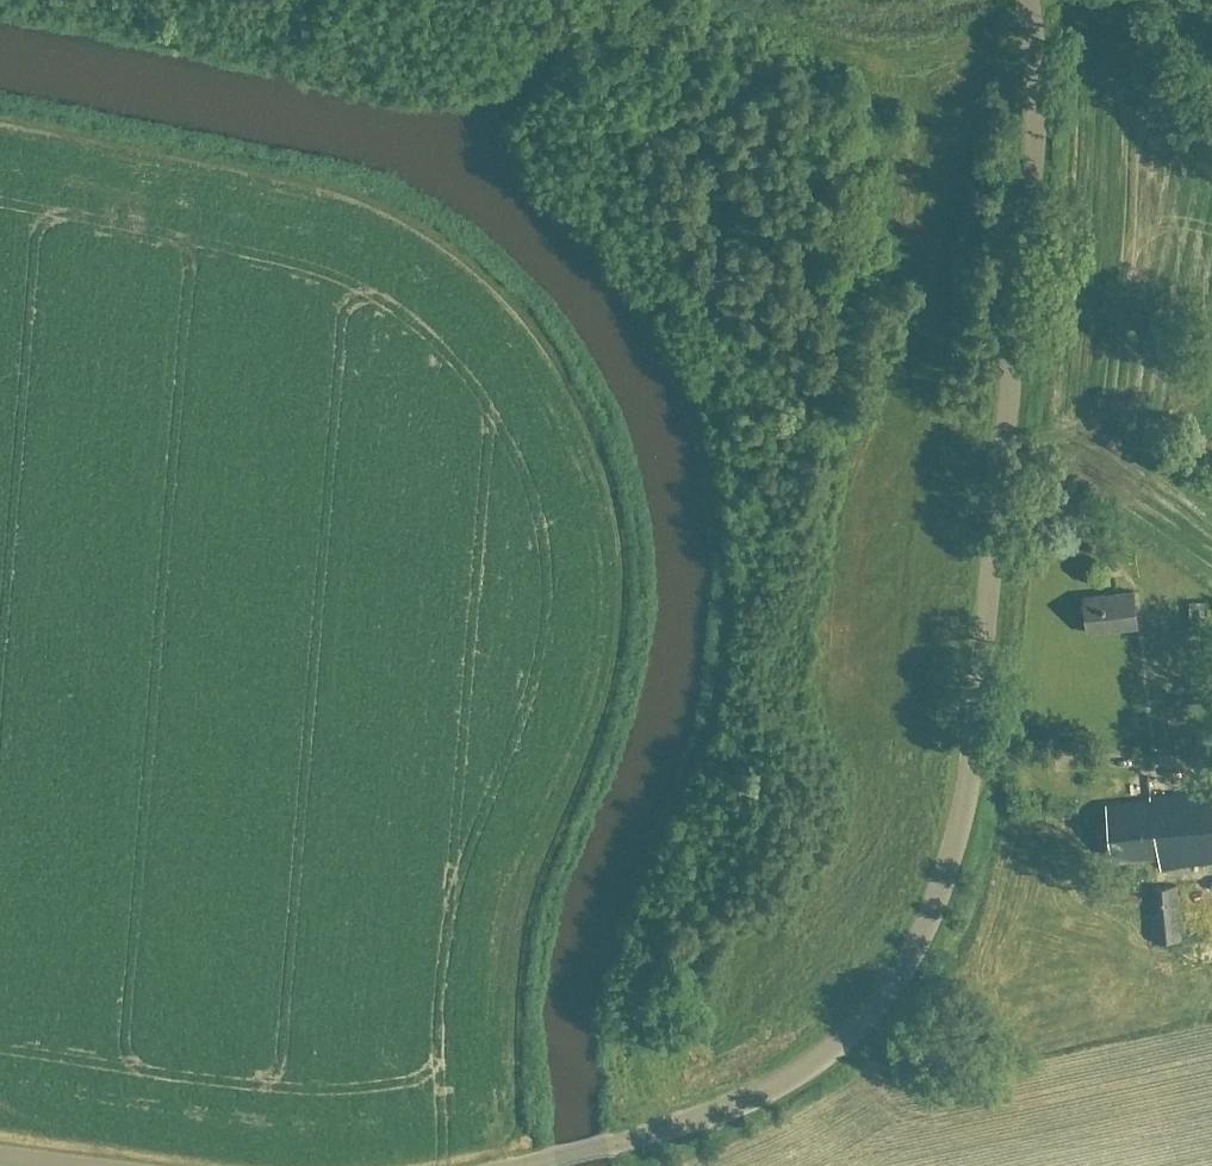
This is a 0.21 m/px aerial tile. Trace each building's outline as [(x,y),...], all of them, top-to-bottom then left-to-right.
[(1088,634),(1138,629),(1134,593),(1084,598),(1088,634)] [(1189,619),(1207,618),(1206,604),(1188,605),(1189,619)] [(1211,865),(1211,793),(1149,799),(1150,802),(1105,807),(1111,865),(1158,860),(1159,870),(1211,865)] [(1151,945),(1180,942),(1176,888),(1151,890),(1152,902),(1148,903),(1151,945)] [(1211,934),(1211,915),(1202,919),(1208,936),(1211,934)]
